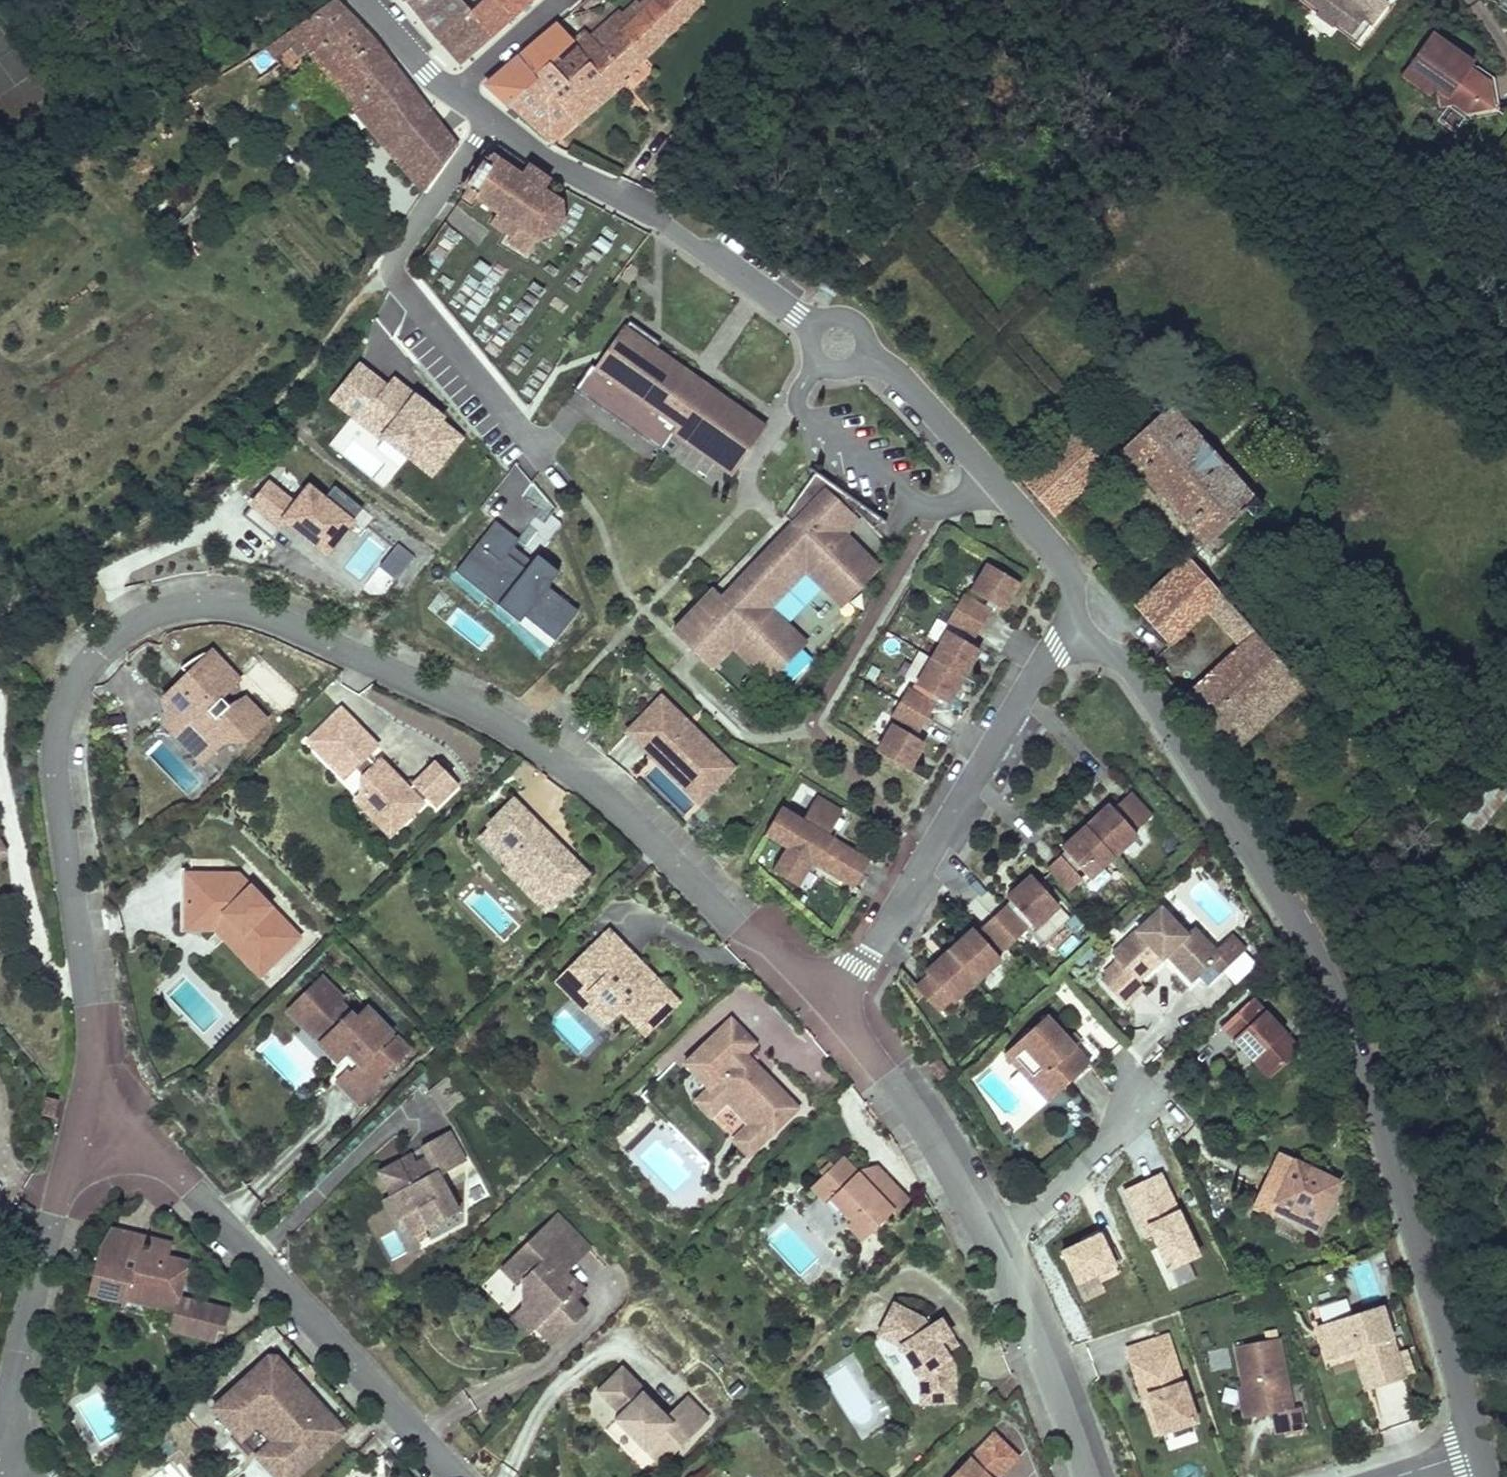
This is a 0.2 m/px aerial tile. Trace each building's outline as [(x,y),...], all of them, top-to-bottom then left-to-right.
[(339,0),(317,0),(288,26),(325,71),(367,35),(350,13),(339,0)] [(439,36),(455,23),(470,12),(462,0),(412,0),(439,36)] [(470,12),(455,23),(477,51),(532,0),(462,0),(470,12)] [(591,35),(603,48),(625,28),(647,8),(639,0),(636,0),(623,11),(620,8),(591,35)] [(647,8),(625,28),(646,55),(709,0),(655,0),(647,8)] [(1323,11),(1341,24),(1360,0),(1307,0),(1305,3),(1320,15),(1323,11)] [(1353,33),(1378,0),(1360,0),(1341,24),(1353,33)] [(556,20),(486,83),(510,105),(540,76),(537,72),(550,60),(568,79),(603,48),(591,35),(585,28),(573,40),(556,20)] [(1420,20),(1416,26),(1442,47),(1432,60),(1442,68),(1453,55),(1458,49),(1420,20)] [(477,51),(455,23),(439,36),(461,65),(477,51)] [(1442,47),(1416,26),(1388,62),(1415,83),(1421,76),(1431,84),(1431,95),(1441,96),(1457,108),(1482,99),(1473,71),(1453,55),(1442,68),(1432,60),(1442,47)] [(540,76),(510,105),(551,143),(624,80),(621,77),(646,55),(625,28),(603,48),(568,79),(550,60),(537,72),(540,76)] [(325,71),(389,151),(430,114),(407,85),(367,35),(325,71)] [(452,140),(430,114),(389,151),(415,185),(452,140)] [(454,192),(452,194),(464,204),(473,191),(500,213),(491,225),(529,254),(544,233),(556,227),(563,214),(559,196),(541,187),(547,176),(523,163),(517,174),(482,154),(454,192)] [(570,384),(659,446),(672,428),(676,422),(721,453),(745,419),(647,351),(652,344),(656,337),(625,315),(616,329),(616,330),(594,363),(588,359),(570,384)] [(729,468),(762,420),(696,375),(652,344),(647,351),(745,419),(721,453),(676,422),(672,428),(729,468)] [(429,481),(456,447),(450,439),(435,428),(438,425),(413,405),(410,409),(401,402),(404,398),(391,388),(385,395),(357,373),(330,406),(359,429),(366,420),(393,441),(388,448),(429,481)] [(1258,510),(1156,394),(1143,405),(1151,414),(1111,448),(1198,548),(1201,545),(1208,553),(1222,541),(1214,533),(1238,512),(1246,521),(1258,510)] [(413,405),(404,398),(401,402),(410,409),(413,405)] [(880,511),(810,468),(781,514),(795,526),(789,532),(784,528),(755,562),(760,567),(729,605),(714,593),(678,636),(703,658),(709,652),(726,666),(740,650),(774,679),(794,656),(787,650),(802,632),(775,609),(808,569),(836,593),(851,575),(858,580),(877,557),(845,530),(857,516),(851,510),(854,507),(873,523),(880,511)] [(330,558),(366,513),(337,490),(327,503),(312,491),(298,508),(272,488),(246,520),(273,542),(287,525),(330,558)] [(494,519),(458,567),(555,641),(580,608),(549,585),(561,570),(494,519)] [(1202,605),(1219,591),(1190,555),(1134,602),(1169,644),(1208,612),(1202,605)] [(847,602),(881,561),(877,557),(858,580),(851,575),(836,593),(847,602)] [(913,748),(921,735),(912,730),(935,690),(943,695),(967,653),(974,642),(965,637),(987,598),(996,602),(1002,592),(1012,575),(980,557),(965,585),(981,594),(978,599),(957,587),(941,616),(962,628),(958,633),(942,624),(912,677),(928,687),(925,692),(909,683),(904,680),(888,709),(909,721),(906,726),(889,717),(874,745),(905,762),(913,748)] [(1239,614),(1219,591),(1202,605),(1208,612),(1223,629),(1239,614)] [(1292,674),(1239,614),(1223,629),(1237,646),(1256,666),(1220,698),(1201,678),(1179,697),(1229,756),(1250,736),(1238,721),(1292,674)] [(778,683),(814,641),(802,632),(787,650),(794,656),(774,679),(778,683)] [(1237,646),(1201,678),(1220,698),(1256,666),(1237,646)] [(726,666),(709,652),(703,658),(718,672),(726,666)] [(163,703),(167,722),(198,739),(213,754),(233,735),(243,745),(264,724),(242,701),(226,710),(217,702),(230,689),(236,684),(207,655),(191,658),(181,671),(195,685),(185,694),(178,687),(163,703)] [(1305,689),(1292,674),(1238,721),(1250,736),(1305,689)] [(242,701),(230,689),(217,702),(226,710),(242,701)] [(690,728),(661,699),(657,703),(686,732),(690,728)] [(731,768),(690,728),(686,732),(657,703),(629,733),(687,789),(700,776),(713,787),(731,768)] [(340,712),(307,744),(343,780),(352,771),(361,780),(361,796),(383,818),(390,811),(403,824),(428,799),(436,807),(456,787),(435,765),(409,791),(403,797),(393,787),(398,781),(379,762),(374,767),(366,758),(376,748),(340,712)] [(167,722),(163,725),(203,765),(213,754),(198,739),(167,722)] [(713,787),(700,776),(687,789),(699,801),(713,787)] [(409,791),(398,781),(393,787),(403,797),(409,791)] [(1085,870),(1133,828),(1130,825),(1148,810),(1127,786),(1110,801),(1107,797),(1086,815),(1058,838),(1061,841),(1043,857),(1064,881),(1082,866),(1085,870)] [(780,802),(764,831),(786,844),(772,867),(798,882),(812,859),(817,862),(819,858),(830,865),(828,868),(854,883),(870,855),(845,840),(843,843),(832,836),(833,833),(828,830),(842,807),(816,792),(802,815),(780,802)] [(361,796),(355,802),(390,837),(403,824),(390,811),(383,818),(361,796)] [(515,800),(491,824),(519,852),(508,862),(528,882),(531,878),(541,888),(537,892),(552,907),(564,895),(571,896),(574,884),(587,872),(570,855),(567,858),(536,826),(538,823),(515,800)] [(491,824),(480,834),(508,862),(519,852),(491,824)] [(845,840),(833,833),(832,836),(843,843),(845,840)] [(0,841),(0,864),(10,858),(0,841)] [(819,858),(817,862),(828,868),(830,865),(819,858)] [(528,882),(508,862),(503,867),(522,887),(528,882)] [(991,943),(1025,914),(1029,918),(1054,896),(1030,868),(1027,865),(1002,886),(1005,889),(984,907),(970,919),(968,915),(919,956),(922,959),(909,971),(930,995),(943,984),(945,988),(994,946),(991,943)] [(185,876),(185,920),(219,920),(222,916),(232,926),(226,931),(263,970),(296,940),(237,875),(185,876)] [(552,907),(537,892),(532,897),(546,912),(552,907)] [(1124,1004),(1144,985),(1139,980),(1166,954),(1192,982),(1214,962),(1222,971),(1245,950),(1231,935),(1215,950),(1194,927),(1183,937),(1158,910),(1110,956),(1119,965),(1102,981),(1124,1004)] [(219,920),(185,920),(185,930),(212,930),(255,977),(263,970),(226,931),(232,926),(222,916),(219,920)] [(681,1001),(640,959),(636,963),(628,955),(632,951),(611,930),(569,972),(599,1002),(594,1007),(610,1023),(624,1010),(648,1034),(681,1001)] [(640,959),(632,951),(628,955),(636,963),(640,959)] [(1139,980),(1144,985),(1166,964),(1187,987),(1192,982),(1166,954),(1139,980)] [(599,1002),(569,972),(559,981),(606,1028),(610,1023),(594,1007),(599,1002)] [(346,1000),(331,984),(323,992),(339,1007),(343,1003),(346,1000)] [(413,1050),(372,1009),(361,1021),(343,1003),(339,1007),(323,992),(319,988),(292,1014),(308,1029),(310,1027),(315,1032),(322,1025),(334,1037),(329,1042),(338,1051),(334,1055),(343,1064),(352,1055),(364,1066),(356,1074),(353,1070),(341,1082),(366,1106),(389,1081),(386,1078),(413,1050)] [(1254,996),(1222,1026),(1250,1055),(1271,1077),(1302,1047),(1254,996)] [(1088,1059),(1044,1012),(1003,1050),(1019,1067),(1026,1061),(1054,1091),(1088,1059)] [(711,1086),(709,1089),(724,1104),(729,1100),(752,1123),(743,1132),(759,1148),(801,1106),(748,1052),(758,1042),(733,1017),(687,1061),(711,1086)] [(948,1074),(938,1060),(930,1066),(940,1080),(948,1074)] [(1054,1091),(1026,1061),(1019,1067),(1047,1098),(1054,1091)] [(752,1123),(729,1100),(724,1104),(709,1089),(697,1100),(752,1155),(759,1148),(743,1132),(752,1123)] [(43,1112),(53,1115),(58,1098),(47,1095),(43,1112)] [(627,1147),(658,1120),(649,1110),(618,1138),(627,1147)] [(435,1164),(464,1147),(443,1113),(380,1151),(392,1172),(398,1168),(407,1184),(395,1191),(407,1212),(401,1216),(414,1237),(450,1215),(441,1200),(434,1187),(445,1181),(440,1173),(435,1164)] [(464,1147),(435,1164),(440,1173),(469,1155),(464,1147)] [(1277,1148),(1251,1211),(1289,1227),(1293,1218),(1321,1230),(1344,1175),(1277,1148)] [(810,1188),(827,1203),(831,1198),(853,1217),(850,1222),(867,1237),(893,1205),(896,1208),(909,1193),(883,1171),(881,1166),(878,1167),(866,1172),(861,1177),(853,1170),(837,1156),(810,1188)] [(853,1170),(861,1177),(866,1172),(878,1167),(871,1162),(853,1170)] [(453,1193),(445,1181),(434,1187),(441,1200),(453,1193)] [(395,1191),(370,1206),(383,1227),(401,1216),(407,1212),(395,1191)] [(827,1203),(820,1211),(843,1230),(850,1222),(853,1217),(831,1198),(827,1203)] [(565,1265),(589,1241),(561,1213),(508,1265),(525,1282),(530,1277),(543,1290),(532,1300),(549,1317),(544,1323),(561,1341),(592,1311),(579,1298),(569,1288),(579,1279),(565,1265)] [(107,1231),(95,1250),(143,1261),(148,1240),(107,1231)] [(95,1250),(85,1293),(122,1301),(124,1295),(170,1306),(169,1312),(167,1320),(184,1324),(189,1302),(175,1298),(183,1263),(163,1258),(166,1244),(148,1240),(143,1261),(95,1250)] [(549,1317),(532,1300),(543,1290),(530,1277),(525,1282),(527,1306),(518,1315),(535,1332),(544,1323),(549,1317)] [(588,1288),(579,1279),(569,1288),(579,1298),(588,1288)] [(170,1306),(124,1295),(122,1301),(169,1312),(170,1306)] [(951,1351),(945,1342),(957,1333),(944,1315),(931,1324),(927,1316),(896,1300),(876,1332),(900,1348),(920,1375),(919,1402),(959,1404),(958,1361),(951,1351)] [(1378,1302),(1313,1323),(1324,1356),(1355,1346),(1368,1385),(1380,1381),(1401,1374),(1378,1302)] [(1126,1344),(1142,1393),(1148,1391),(1160,1428),(1176,1423),(1195,1417),(1167,1330),(1126,1344)] [(1275,1330),(1232,1340),(1241,1380),(1247,1411),(1271,1406),(1275,1427),(1289,1424),(1302,1421),(1298,1399),(1290,1401),(1275,1330)] [(964,1343),(957,1333),(945,1342),(951,1351),(964,1343)] [(1355,1346),(1324,1356),(1326,1361),(1351,1353),(1362,1387),(1368,1385),(1355,1346)] [(333,1411),(327,1411),(300,1382),(300,1375),(284,1358),(277,1358),(221,1410),(244,1435),(267,1414),(292,1441),(269,1462),(283,1476),(304,1476),(348,1437),(350,1429),(333,1411)] [(622,1417),(668,1464),(716,1416),(693,1393),(673,1413),(649,1390),(652,1387),(628,1364),(603,1389),(626,1412),(622,1417)] [(1241,1380),(1236,1381),(1242,1412),(1247,1411),(1241,1380)] [(1148,1391),(1142,1393),(1154,1430),(1160,1428),(1148,1391)] [(267,1414),(244,1435),(221,1410),(216,1414),(244,1444),(260,1429),(276,1446),(260,1462),(274,1476),(283,1476),(269,1462),(292,1441),(267,1414)] [(1029,1457),(999,1429),(953,1476),(1009,1476),(1029,1457)]
